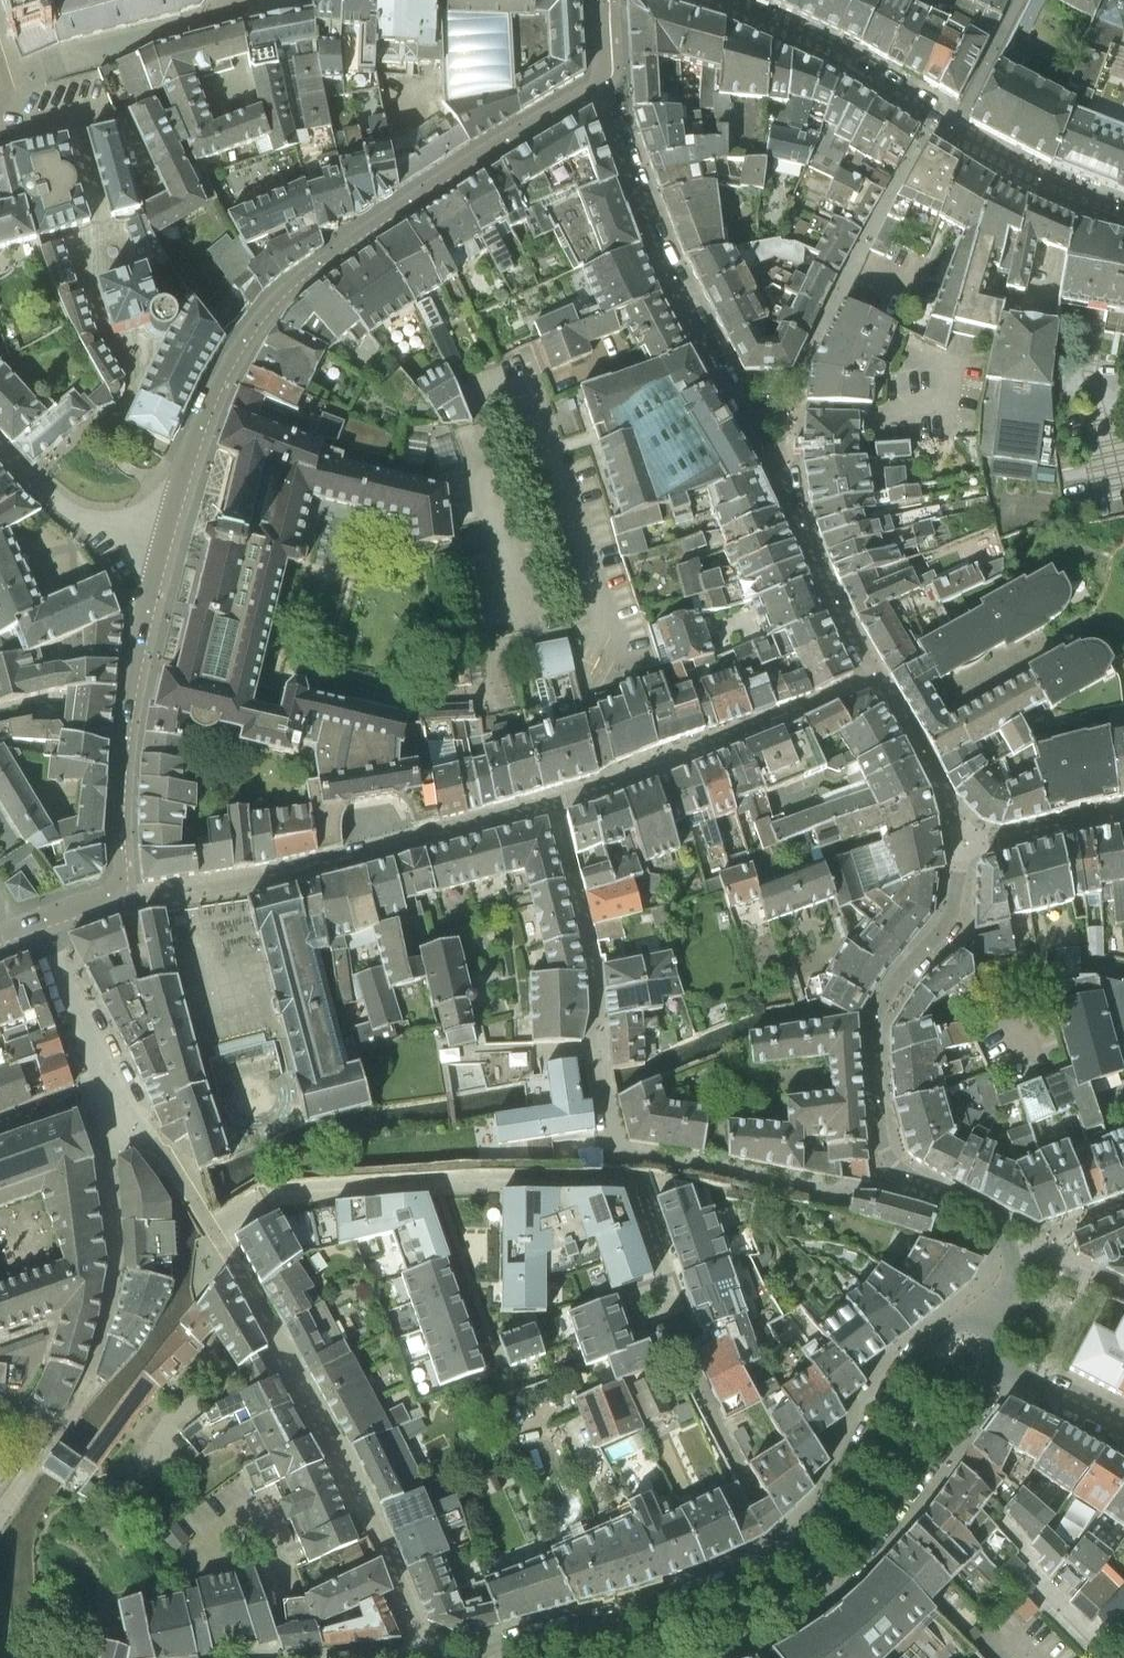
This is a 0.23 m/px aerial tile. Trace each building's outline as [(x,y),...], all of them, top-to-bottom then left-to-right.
[(18,39),(17,34),(41,26),(41,27),(46,32),(53,30),(53,29),(55,29),(58,44),(141,24),(181,15),(181,14),(201,7),(206,0),(2,0),(5,12),(11,31),(6,33),(8,38),(12,36),(14,40),(15,40),(14,40),(18,39)] [(342,53),(343,0),(313,0),(313,10),(318,42),(322,80),(341,80),(342,53)] [(376,63),(379,0),(343,0),(342,53),(351,53),(350,73),(375,73),(376,63)] [(376,63),(416,66),(444,66),(442,17),(436,17),(437,0),(379,0),(376,63)] [(533,19),(535,0),(437,0),(436,17),(442,17),(510,19),(533,19)] [(510,19),(516,89),(518,114),(585,75),(581,9),(580,0),(535,0),(533,19),(510,19)] [(631,67),(634,112),(681,111),(714,109),(713,95),(718,96),(724,30),(726,24),(696,15),(664,6),(645,0),(636,0),(627,8),(629,34),(631,67)] [(797,15),(801,0),(758,0),(771,5),(771,4),(797,15)] [(861,44),(883,0),(801,0),(797,15),(844,36),(861,44)] [(887,59),(914,0),(883,0),(861,44),(887,59)] [(903,68),(934,0),(914,0),(887,59),(903,68)] [(923,80),(954,9),(958,0),(934,0),(903,68),(923,80)] [(938,89),(958,101),(1001,17),(964,0),(958,0),(954,9),(976,19),(938,89)] [(1010,0),(964,0),(1001,17),(1010,0)] [(1092,21),(1069,86),(1078,89),(1074,101),(1051,165),(1123,191),(1123,0),(1102,0),(1092,21)] [(1102,0),(1053,0),(1077,14),(1092,21),(1102,0)] [(923,80),(938,89),(976,19),(954,9),(923,80)] [(306,132),(331,128),(332,128),(322,80),(320,68),(319,68),(319,57),(318,42),(313,10),(242,24),(250,65),(250,67),(253,68),(261,108),(270,135),(270,136),(275,153),(297,145),(299,145),(296,133),(288,103),(281,65),(280,65),(278,51),(296,47),(299,60),(293,61),(306,132)] [(513,90),(510,19),(442,17),(444,66),(445,99),(513,90)] [(226,28),(201,35),(154,47),(149,49),(137,55),(152,93),(166,89),(175,110),(176,113),(190,140),(192,144),(201,161),(232,149),(252,142),(258,158),(275,153),(270,136),(270,135),(261,108),(214,126),(197,79),(204,77),(211,75),(235,68),(250,65),(242,24),(226,28)] [(767,113),(767,101),(771,45),(726,24),(724,30),(718,96),(713,95),(714,109),(715,121),(720,121),(721,129),(771,129),(772,121),(772,119),(769,118),(767,113)] [(767,101),(787,103),(794,55),(771,45),(767,101)] [(969,122),(1051,165),(1074,101),(1019,72),(1025,60),(1006,49),(969,122)] [(161,115),(155,102),(152,93),(137,55),(116,63),(129,98),(135,96),(141,108),(129,112),(149,155),(167,194),(141,206),(142,209),(146,218),(155,236),(219,201),(213,190),(207,177),(194,182),(177,146),(190,140),(176,113),(175,110),(161,115)] [(808,167),(820,136),(807,132),(808,128),(806,128),(813,105),(822,67),(794,55),(787,103),(785,115),(781,113),(776,121),(772,121),(771,129),(766,161),(765,179),(771,180),(774,159),(808,168),(808,167)] [(813,105),(828,110),(840,78),(822,67),(813,105)] [(839,168),(849,150),(875,100),(840,78),(828,110),(823,124),(820,136),(808,167),(835,179),(839,168)] [(518,114),(516,89),(513,90),(442,101),(470,143),(518,114)] [(866,160),(866,159),(895,113),(875,100),(849,150),(839,168),(855,178),(866,160)] [(642,136),(715,121),(714,109),(681,111),(634,112),(642,136)] [(390,141),(399,188),(470,143),(447,110),(407,138),(390,141)] [(584,270),(640,246),(626,209),(625,210),(614,181),(616,181),(614,176),(591,113),(590,113),(503,165),(527,215),(542,208),(558,230),(579,269),(583,266),(584,270)] [(881,167),(883,162),(908,121),(895,113),(866,159),(866,160),(855,178),(863,182),(868,186),(881,167)] [(385,117),(369,120),(370,130),(360,133),(376,204),(399,188),(390,141),(385,117)] [(642,136),(649,157),(691,153),(691,142),(718,142),(716,129),(721,129),(720,121),(715,121),(642,136)] [(908,121),(883,162),(881,167),(868,186),(882,193),(896,169),(920,129),(908,121)] [(141,206),(124,148),(118,126),(89,132),(95,157),(112,217),(142,209),(141,206)] [(316,223),(320,234),(338,229),(337,223),(354,219),(340,163),(337,154),(331,128),(306,132),(296,133),(299,145),(297,145),(305,175),(310,201),(316,223)] [(360,133),(360,128),(345,132),(349,148),(354,155),(355,160),(340,163),(354,219),(376,204),(360,133)] [(726,161),(766,161),(771,129),(721,129),(716,129),(718,142),(691,142),(691,153),(649,157),(656,175),(726,161)] [(54,233),(58,232),(90,221),(80,191),(76,192),(76,190),(76,189),(77,189),(77,188),(77,187),(77,186),(78,186),(78,185),(78,184),(78,183),(78,182),(78,181),(77,181),(77,180),(77,179),(77,178),(76,178),(76,177),(76,176),(75,176),(75,175),(74,175),(74,174),(73,174),(73,173),(72,173),(72,172),(71,172),(70,172),(70,170),(74,169),(67,138),(35,144),(12,149),(27,201),(38,238),(54,233)] [(910,206),(940,219),(961,159),(930,140),(887,217),(870,250),(885,256),(902,223),(904,222),(910,206)] [(27,201),(12,149),(0,153),(0,194),(3,206),(0,207),(0,247),(13,244),(38,238),(27,201)] [(948,346),(951,330),(964,281),(976,239),(993,180),(961,159),(940,219),(965,233),(957,247),(935,308),(923,339),(947,349),(948,346)] [(763,191),(765,179),(766,161),(726,161),(656,175),(662,193),(701,183),(717,184),(763,191)] [(535,242),(558,230),(542,208),(527,215),(503,165),(483,177),(507,223),(512,230),(527,223),(535,242)] [(853,198),(863,182),(855,178),(839,168),(835,179),(818,213),(838,222),(853,198)] [(310,201),(305,175),(221,209),(236,236),(243,246),(280,230),(283,238),(316,223),(310,201)] [(458,193),(488,250),(497,267),(499,267),(502,274),(515,266),(511,260),(501,241),(513,234),(512,230),(507,223),(483,177),(458,193)] [(1006,289),(1010,271),(999,268),(1007,232),(1017,236),(1028,199),(993,180),(976,239),(964,281),(951,330),(995,340),(1000,317),(1002,317),(1005,301),(1003,300),(1006,289)] [(838,222),(860,231),(882,193),(868,186),(863,182),(853,198),(838,222)] [(687,257),(726,249),(717,184),(701,183),(662,193),(661,194),(685,258),(687,257)] [(481,254),(488,250),(458,193),(423,216),(454,269),(481,254)] [(1017,236),(1010,271),(1006,289),(1026,293),(1036,243),(1066,254),(1073,220),(1028,199),(1017,236)] [(812,266),(835,278),(861,232),(860,231),(838,222),(818,213),(818,215),(816,216),(810,229),(824,236),(816,253),(818,254),(812,266)] [(459,277),(454,269),(423,216),(407,226),(441,290),(444,288),(443,286),(459,277)] [(155,236),(146,218),(145,218),(127,224),(140,265),(141,265),(143,271),(171,262),(164,250),(155,236)] [(1122,234),(1073,220),(1066,254),(1059,302),(1109,311),(1105,333),(1123,336),(1123,234),(1122,234)] [(246,267),(263,291),(282,275),(324,247),(323,245),(320,234),(316,223),(283,238),(264,245),(262,252),(252,261),(246,267)] [(417,305),(446,366),(451,378),(454,378),(467,372),(429,296),(441,290),(407,226),(378,245),(417,305)] [(57,290),(60,299),(79,293),(75,284),(76,283),(63,242),(58,244),(54,233),(38,238),(44,258),(57,290)] [(216,280),(226,293),(233,288),(250,308),(263,291),(246,267),(252,261),(243,246),(236,236),(208,258),(222,275),(216,280)] [(750,245),(726,249),(687,257),(704,290),(717,315),(729,339),(745,370),(768,370),(791,369),(806,338),(821,308),(835,278),(812,266),(806,280),(796,275),(795,277),(777,268),(763,275),(758,266),(775,257),(804,266),(805,247),(795,243),(782,242),(764,243),(750,245)] [(370,335),(417,305),(378,245),(325,282),(370,335)] [(614,312),(660,294),(640,246),(584,270),(583,270),(598,308),(576,316),(573,306),(535,323),(542,339),(614,312)] [(171,262),(143,271),(99,286),(115,335),(145,324),(147,329),(150,333),(154,336),(158,338),(163,339),(168,340),(140,395),(166,407),(184,416),(200,381),(227,339),(212,321),(205,312),(200,305),(192,293),(184,283),(171,262)] [(358,345),(370,335),(325,282),(290,310),(314,341),(327,352),(329,348),(327,348),(336,341),(338,343),(349,333),(358,345)] [(83,292),(79,293),(60,299),(67,317),(86,351),(99,342),(96,333),(83,292)] [(688,350),(674,321),(660,294),(614,312),(622,332),(626,329),(632,339),(638,351),(642,349),(649,366),(688,350)] [(883,367),(882,366),(881,366),(899,328),(844,303),(817,359),(811,380),(807,405),(834,406),(872,406),(876,380),(878,377),(879,377),(881,377),(882,377),(883,376),(884,376),(884,375),(885,374),(885,373),(886,372),(886,370),(885,369),(884,367),(883,367)] [(306,394),(327,352),(314,341),(290,310),(264,346),(252,369),(306,394)] [(614,312),(542,339),(540,340),(553,372),(593,354),(589,345),(622,332),(614,312)] [(1002,317),(1000,317),(995,340),(986,381),(1050,390),(1058,323),(1008,316),(1008,317),(1002,317)] [(120,401),(123,396),(125,392),(126,386),(125,379),(102,342),(99,342),(86,351),(105,383),(116,404),(120,401)] [(588,410),(593,428),(622,520),(654,509),(670,504),(674,517),(691,511),(687,499),(707,492),(758,471),(709,388),(700,371),(688,350),(649,366),(581,388),(588,410)] [(45,414),(0,365),(0,430),(13,443),(45,414)] [(446,366),(414,385),(420,394),(436,413),(443,410),(452,424),(473,423),(454,378),(451,378),(446,366)] [(338,444),(400,460),(403,442),(394,438),(386,434),(347,419),(350,412),(316,398),(306,394),(252,369),(241,389),(242,390),(242,391),(266,400),(296,411),(320,422),(314,437),(338,444)] [(406,409),(420,394),(414,385),(401,370),(382,390),(406,409)] [(979,456),(980,457),(989,458),(1000,459),(998,477),(1023,480),(1025,463),(1037,464),(1036,482),(1060,484),(1050,390),(986,381),(982,404),(979,456)] [(105,383),(86,399),(82,395),(79,397),(73,391),(45,414),(13,443),(34,464),(54,447),(55,447),(71,433),(92,414),(91,414),(93,412),(98,411),(97,409),(104,409),(111,406),(116,404),(105,383)] [(432,774),(419,777),(418,763),(399,765),(399,746),(404,747),(408,725),(452,723),(467,722),(475,721),(473,703),(396,708),(394,712),(355,703),(355,704),(310,694),(306,683),(295,680),(287,688),(281,711),(254,705),(288,564),(296,566),(306,563),(309,553),(301,546),(313,498),(409,521),(413,547),(454,542),(448,488),(447,488),(343,463),(345,455),(282,431),(286,422),(261,413),(266,400),(242,391),(241,391),(231,415),(232,415),(220,450),(234,455),(232,458),(232,460),(239,462),(223,529),(222,529),(216,527),(208,530),(206,538),(212,544),(213,544),(197,611),(191,610),(190,612),(190,613),(193,614),(178,675),(166,672),(165,675),(163,675),(155,706),(152,706),(146,736),(190,741),(190,729),(192,721),(192,723),(194,726),(196,728),(201,731),(204,733),(207,733),(211,732),(214,731),(216,730),(220,726),(242,732),(240,744),(275,753),(285,810),(308,805),(316,853),(318,853),(344,846),(343,839),(342,826),(344,819),(345,812),(347,808),(353,801),(391,796),(400,798),(404,803),(408,810),(410,814),(415,827),(440,820),(432,774)] [(184,416),(166,407),(140,395),(127,423),(128,425),(151,435),(171,445),(184,416)] [(859,459),(859,443),(858,436),(863,436),(863,415),(834,414),(834,406),(807,405),(806,415),(805,428),(804,446),(803,450),(803,452),(804,464),(859,459)] [(876,459),(911,456),(909,443),(875,445),(876,459)] [(812,506),(873,494),(866,458),(859,459),(804,464),(804,466),(808,491),(812,506)] [(21,493),(0,469),(0,507),(21,493)] [(886,491),(888,490),(907,487),(905,469),(884,471),(886,491)] [(720,527),(777,509),(758,471),(707,492),(714,512),(720,527)] [(919,485),(907,487),(888,490),(891,504),(922,498),(919,485)] [(817,522),(868,510),(876,507),(888,504),(891,504),(888,490),(886,491),(873,494),(812,506),(817,522)] [(8,531),(37,515),(42,511),(21,493),(0,507),(0,535),(8,531)] [(821,536),(871,523),(890,518),(892,517),(888,504),(876,507),(868,510),(817,522),(821,536)] [(821,536),(827,552),(894,531),(903,529),(905,528),(930,522),(942,518),(938,506),(892,517),(890,518),(871,523),(821,536)] [(616,537),(642,529),(659,524),(654,509),(622,520),(611,523),(616,537)] [(720,527),(728,548),(785,526),(777,509),(720,527)] [(674,517),(676,524),(694,518),(691,511),(674,517)] [(841,583),(905,561),(902,552),(916,547),(919,556),(938,547),(930,522),(905,528),(909,542),(833,567),(841,583)] [(730,568),(736,566),(793,543),(785,526),(728,548),(722,551),(730,568)] [(909,542),(905,528),(903,529),(894,531),(827,552),(833,567),(909,542)] [(623,560),(649,551),(642,529),(616,537),(622,560),(623,560)] [(19,628),(13,616),(42,605),(8,531),(0,535),(0,636),(19,628)] [(685,553),(707,546),(703,533),(681,541),(685,553)] [(736,566),(744,582),(800,559),(793,543),(736,566)] [(841,583),(858,617),(932,584),(934,588),(941,605),(1003,575),(1003,559),(978,568),(973,558),(935,575),(933,572),(914,580),(905,561),(841,583)] [(700,595),(704,612),(745,602),(809,577),(800,559),(744,582),(737,585),(725,588),(700,595)] [(700,595),(695,579),(703,576),(698,560),(676,567),(684,599),(700,595)] [(922,655),(916,659),(930,685),(939,680),(940,682),(1004,647),(1006,651),(1050,627),(1048,623),(1063,615),(1062,612),(1065,610),(1066,608),(1067,607),(1069,604),(1070,602),(1070,600),(1070,598),(1071,596),(1071,595),(1070,593),(1070,591),(1069,589),(1069,587),(1062,576),(1057,579),(1051,568),(1026,582),(1024,579),(979,604),(981,607),(952,624),(950,621),(949,621),(913,643),(914,645),(916,644),(922,655)] [(700,595),(725,588),(720,570),(703,576),(695,579),(700,595)] [(41,649),(84,632),(121,617),(106,577),(42,605),(13,616),(19,628),(25,644),(27,650),(28,653),(41,649)] [(809,577),(745,602),(750,617),(759,641),(825,616),(816,595),(809,577)] [(858,617),(890,674),(916,659),(922,655),(916,644),(914,645),(913,643),(949,621),(931,590),(934,588),(932,584),(858,617)] [(714,655),(706,631),(700,613),(658,624),(665,645),(671,667),(673,666),(682,664),(694,662),(700,660),(714,655)] [(762,667),(776,661),(835,636),(825,616),(759,641),(750,644),(759,668),(762,667)] [(68,691),(67,696),(65,730),(109,744),(113,705),(114,705),(116,690),(116,685),(123,624),(121,617),(84,632),(85,663),(55,665),(45,666),(41,649),(28,653),(27,650),(7,657),(0,659),(0,704),(27,697),(27,699),(57,691),(68,691)] [(835,636),(776,661),(783,679),(788,677),(802,672),(844,655),(835,636)] [(569,650),(567,641),(528,649),(537,683),(547,680),(568,675),(578,719),(584,718),(576,674),(569,650)] [(1030,673),(1047,706),(1049,710),(1101,682),(1103,685),(1115,678),(1110,669),(1113,662),(1108,652),(1108,651),(1107,651),(1107,650),(1106,650),(1106,649),(1105,649),(1105,648),(1104,648),(1104,647),(1103,647),(1102,646),(1101,646),(1101,645),(1100,645),(1099,645),(1098,644),(1097,644),(1096,644),(1096,643),(1095,643),(1094,643),(1093,643),(1092,643),(1091,643),(1090,643),(1089,643),(1088,643),(1087,643),(1086,643),(1085,643),(1084,643),(1084,644),(1083,644),(1082,644),(1081,644),(1081,645),(1080,645),(1079,643),(1064,652),(1062,648),(1027,668),(1030,673)] [(700,660),(694,662),(701,683),(736,670),(738,676),(759,668),(750,644),(715,659),(714,655),(700,660)] [(812,693),(822,689),(852,674),(853,673),(844,655),(802,672),(788,677),(796,699),(812,693)] [(1000,729),(1012,753),(1031,743),(1019,721),(1047,706),(1030,673),(949,718),(930,685),(916,659),(890,674),(924,735),(939,760),(971,742),(973,745),(1000,729)] [(776,706),(796,699),(788,677),(783,679),(776,661),(762,667),(765,675),(776,706)] [(704,730),(717,726),(701,683),(694,662),(682,664),(689,685),(688,686),(704,730)] [(659,745),(704,730),(688,686),(689,685),(682,664),(673,666),(681,688),(668,693),(662,674),(637,682),(659,745)] [(752,714),(776,706),(765,675),(762,667),(759,668),(738,676),(752,714)] [(717,726),(752,714),(738,676),(736,670),(701,683),(717,726)] [(557,725),(547,680),(537,683),(543,707),(548,728),(557,725)] [(615,763),(659,745),(637,682),(620,687),(620,689),(596,697),(598,706),(599,710),(592,712),(584,714),(584,718),(598,774),(607,768),(615,763)] [(839,704),(852,724),(881,706),(869,692),(839,704)] [(834,735),(852,724),(839,704),(803,720),(815,745),(834,735)] [(852,724),(834,735),(852,766),(903,739),(893,723),(881,706),(852,724)] [(557,725),(548,728),(543,707),(526,711),(528,733),(529,735),(544,790),(569,783),(598,774),(584,718),(578,719),(557,725)] [(109,744),(65,730),(61,723),(52,724),(32,723),(33,718),(0,725),(0,740),(13,737),(14,741),(46,743),(44,759),(107,769),(109,744)] [(803,720),(780,731),(746,745),(765,791),(766,794),(810,775),(826,768),(824,764),(815,745),(803,720)] [(482,808),(515,799),(544,790),(529,735),(511,740),(508,721),(491,723),(495,745),(471,752),(472,759),(482,808)] [(467,722),(452,723),(455,743),(469,742),(467,722)] [(939,760),(947,777),(990,753),(996,764),(1006,757),(1009,755),(1012,753),(1000,729),(973,745),(971,742),(939,760)] [(1094,804),(1120,797),(1111,739),(1111,734),(1096,737),(1078,742),(1060,747),(1031,755),(1036,772),(1049,815),(1094,804)] [(143,759),(189,763),(190,763),(192,742),(190,741),(146,736),(143,757),(143,759)] [(1111,739),(1120,797),(1123,796),(1123,736),(1111,739)] [(823,797),(826,806),(838,801),(845,819),(867,811),(928,790),(914,761),(903,739),(852,766),(843,771),(838,774),(826,769),(824,778),(836,783),(841,780),(846,778),(849,784),(830,791),(821,788),(819,789),(818,792),(820,798),(823,797)] [(27,758),(32,759),(32,770),(41,780),(48,780),(48,782),(84,783),(80,820),(64,824),(53,829),(17,770),(19,769),(18,759),(20,758),(22,757),(19,751),(7,751),(4,745),(0,748),(0,801),(26,845),(0,860),(0,877),(19,903),(64,889),(46,866),(35,852),(103,834),(105,801),(106,802),(106,799),(105,799),(105,798),(104,798),(105,784),(106,785),(106,783),(107,783),(107,781),(107,769),(44,759),(32,758),(27,757),(27,758)] [(746,745),(733,750),(718,756),(736,812),(737,815),(749,811),(754,824),(756,828),(764,850),(769,848),(778,845),(771,825),(769,820),(773,819),(766,794),(765,791),(746,745)] [(947,777),(955,792),(996,764),(990,753),(947,777)] [(715,822),(736,812),(718,756),(694,766),(715,822)] [(824,764),(826,768),(826,769),(838,774),(843,771),(836,757),(824,764)] [(981,819),(1003,825),(1009,802),(1005,786),(1013,783),(1006,757),(996,764),(955,792),(981,819)] [(142,782),(187,786),(189,763),(143,759),(142,782)] [(468,812),(482,808),(472,759),(458,762),(468,812)] [(440,820),(468,812),(458,762),(457,762),(457,765),(432,770),(433,773),(432,774),(440,820)] [(726,857),(715,822),(694,766),(672,775),(689,830),(700,827),(710,862),(726,857)] [(1049,815),(1036,772),(1013,783),(1005,786),(1009,802),(1003,825),(1049,815)] [(694,840),(689,830),(672,775),(656,781),(678,846),(694,840)] [(679,850),(678,846),(656,781),(617,797),(630,837),(636,856),(642,876),(651,894),(664,891),(660,876),(649,874),(646,865),(657,860),(679,850)] [(140,804),(184,810),(197,810),(197,787),(187,786),(142,782),(140,801),(140,804)] [(845,819),(834,823),(841,842),(841,843),(867,833),(868,836),(887,831),(889,839),(936,819),(928,790),(867,811),(845,819)] [(636,856),(630,837),(617,797),(594,807),(604,844),(619,840),(621,848),(625,847),(629,858),(609,864),(614,884),(633,879),(642,876),(636,856)] [(785,842),(804,834),(815,865),(821,863),(835,858),(831,845),(841,842),(834,823),(845,819),(838,801),(826,806),(771,825),(778,845),(769,848),(772,856),(761,880),(762,885),(788,875),(780,853),(787,850),(785,842)] [(140,830),(182,832),(184,810),(140,804),(140,827),(140,830)] [(272,862),(316,853),(308,805),(285,810),(270,812),(268,813),(272,862)] [(576,854),(593,848),(595,858),(593,859),(596,868),(581,872),(586,893),(614,884),(609,864),(605,848),(604,844),(594,807),(569,813),(567,815),(576,854)] [(233,869),(254,866),(250,815),(250,808),(228,809),(228,818),(233,869)] [(254,866),(272,862),(268,813),(250,815),(254,866)] [(197,850),(190,851),(181,851),(181,850),(141,851),(141,854),(142,854),(144,883),(191,876),(233,869),(228,818),(208,820),(208,836),(204,835),(201,835),(198,836),(197,838),(197,841),(197,850)] [(524,871),(558,862),(547,819),(495,832),(506,875),(524,871)] [(936,819),(889,839),(883,841),(835,858),(821,863),(834,899),(838,910),(852,904),(864,899),(863,898),(878,892),(900,881),(901,883),(936,870),(938,870),(943,869),(936,819)] [(1118,829),(1091,833),(1101,903),(1113,901),(1116,925),(1123,924),(1123,862),(1118,829)] [(141,851),(181,850),(182,832),(140,830),(141,851)] [(492,879),(506,875),(495,832),(438,848),(449,890),(492,879)] [(1101,908),(1101,903),(1091,833),(1074,837),(1085,896),(1085,909),(1101,908)] [(35,852),(46,866),(104,849),(103,834),(35,852)] [(1073,897),(1085,896),(1074,837),(1061,840),(1073,897)] [(1073,901),(1073,897),(1061,840),(1017,851),(1030,913),(1042,910),(1073,901)] [(437,893),(449,890),(438,848),(425,851),(403,858),(408,877),(403,878),(406,890),(411,888),(413,897),(414,897),(416,903),(421,902),(420,898),(437,893)] [(46,866),(64,889),(65,889),(100,878),(106,869),(104,849),(46,866)] [(756,888),(759,887),(753,864),(752,864),(748,851),(727,858),(729,871),(719,874),(723,887),(729,909),(760,900),(756,888)] [(1008,918),(1030,913),(1017,851),(992,859),(1008,918)] [(424,916),(421,902),(416,903),(414,897),(413,897),(411,888),(406,890),(403,878),(408,877),(403,858),(395,860),(367,868),(377,910),(385,908),(390,926),(400,923),(407,951),(421,947),(412,919),(424,916)] [(1011,931),(1008,918),(992,859),(982,862),(976,870),(975,931),(998,925),(1000,934),(1011,931)] [(524,871),(543,945),(576,938),(563,880),(558,862),(524,871)] [(769,923),(834,899),(821,863),(815,865),(788,875),(762,885),(759,887),(756,888),(760,900),(769,923)] [(393,988),(427,979),(422,959),(410,962),(407,951),(400,923),(390,926),(385,908),(377,910),(367,868),(320,881),(332,950),(338,1002),(343,1001),(344,1006),(354,1003),(364,1001),(373,1031),(353,1037),(350,1037),(355,1055),(400,1041),(399,1039),(402,1036),(411,1031),(409,1026),(397,1032),(394,1023),(403,1022),(393,988)] [(900,881),(878,892),(920,928),(931,915),(935,873),(936,870),(901,883),(900,881)] [(723,887),(719,874),(704,879),(707,891),(723,887)] [(614,884),(586,893),(594,925),(621,918),(643,913),(633,879),(614,884)] [(355,1055),(350,1037),(342,1039),(321,952),(330,949),(332,950),(320,881),(248,899),(258,937),(260,936),(274,996),(280,1019),(281,1019),(298,1083),(296,1084),(306,1125),(367,1108),(355,1055)] [(902,948),(920,928),(878,892),(863,898),(864,899),(852,904),(866,917),(902,948)] [(665,906),(650,910),(656,928),(662,926),(665,926),(670,924),(665,906)] [(120,918),(139,979),(151,1018),(157,1037),(169,1075),(176,1099),(182,1118),(188,1136),(200,1172),(207,1169),(231,1159),(213,1106),(207,1087),(178,977),(166,913),(166,911),(140,915),(120,918)] [(886,968),(902,948),(866,917),(847,940),(854,947),(863,953),(885,967),(886,968)] [(70,936),(77,949),(102,998),(139,979),(120,918),(70,936)] [(621,918),(594,925),(597,941),(609,938),(609,942),(626,938),(621,918)] [(975,931),(972,937),(975,957),(990,954),(1015,952),(1011,931),(1000,934),(998,925),(975,931)] [(1091,953),(1106,953),(1104,925),(1090,926),(1091,953)] [(577,937),(576,938),(543,945),(550,974),(585,973),(577,937)] [(919,986),(935,1004),(952,992),(955,990),(963,1000),(974,989),(975,988),(974,976),(971,960),(975,957),(972,937),(970,939),(961,952),(957,955),(919,986)] [(867,998),(878,980),(885,967),(863,953),(854,947),(847,940),(837,957),(826,973),(867,998)] [(419,949),(422,959),(427,979),(433,1009),(438,1008),(444,1032),(444,1035),(446,1035),(449,1048),(475,1042),(472,1029),(474,1028),(469,1004),(474,1003),(477,999),(476,996),(472,994),(458,941),(433,946),(419,949)] [(605,986),(679,980),(675,966),(677,966),(676,961),(674,961),(672,951),(642,958),(642,959),(603,967),(605,986)] [(1101,993),(1099,978),(1098,976),(1081,977),(1078,951),(1056,951),(1056,963),(1056,973),(1052,974),(1060,1001),(1101,993)] [(42,993),(37,980),(29,956),(4,965),(13,988),(25,1020),(30,1036),(56,1029),(42,993)] [(13,988),(4,965),(0,967),(0,1028),(25,1020),(13,988)] [(534,1042),(578,1043),(581,1042),(587,1015),(585,973),(550,974),(531,974),(534,1042)] [(861,1090),(860,1077),(856,1018),(867,998),(826,973),(815,976),(821,998),(821,1000),(851,1018),(819,1023),(749,1036),(752,1067),(828,1057),(832,1079),(833,1091),(834,1091),(834,1092),(861,1090)] [(1099,978),(1101,993),(1123,1071),(1123,983),(1099,978)] [(102,998),(120,1034),(151,1018),(139,979),(102,998)] [(608,1015),(643,1012),(663,1008),(661,1000),(685,996),(679,980),(605,986),(608,1015)] [(929,1019),(943,1014),(942,1010),(937,1011),(935,1004),(919,986),(891,1031),(929,1019)] [(1106,1078),(1123,1071),(1101,993),(1060,1001),(1053,1003),(1071,1067),(1078,1087),(1088,1083),(1106,1077),(1106,1078)] [(651,1028),(655,1028),(657,1028),(656,1019),(644,1021),(643,1012),(608,1015),(609,1031),(644,1030),(651,1028)] [(129,1050),(157,1037),(151,1018),(120,1034),(129,1050)] [(936,1041),(933,1030),(929,1019),(891,1031),(890,1057),(936,1041)] [(892,1081),(947,1065),(942,1052),(976,1043),(967,1022),(950,1026),(933,1030),(936,1041),(890,1057),(892,1081)] [(33,1099),(47,1094),(74,1084),(56,1029),(30,1036),(4,1045),(6,1053),(0,1055),(0,1112),(33,1099)] [(645,1063),(645,1061),(645,1045),(644,1030),(609,1031),(612,1068),(645,1063)] [(269,1032),(216,1041),(220,1062),(273,1053),(269,1032)] [(129,1050),(144,1084),(169,1075),(157,1037),(129,1050)] [(664,1053),(672,1049),(670,1042),(661,1047),(664,1053)] [(592,1102),(583,1103),(577,1061),(546,1065),(547,1077),(552,1107),(496,1116),(498,1145),(595,1132),(592,1102)] [(894,1103),(943,1089),(941,1079),(962,1073),(960,1061),(947,1065),(892,1081),(894,1103)] [(1083,1132),(1104,1125),(1088,1083),(1078,1087),(1071,1067),(1059,1072),(1040,1079),(1016,1088),(1020,1099),(1029,1126),(1030,1129),(1031,1129),(1049,1123),(1048,1118),(1055,1116),(1055,1117),(1074,1109),(1083,1132)] [(144,1084),(154,1108),(176,1099),(169,1075),(144,1084)] [(997,1111),(1001,1107),(998,1096),(991,1075),(975,1080),(987,1119),(997,1111)] [(652,1144),(671,1147),(704,1152),(711,1109),(678,1104),(665,1102),(659,1077),(618,1096),(622,1113),(629,1141),(652,1144)] [(948,1130),(954,1131),(969,1134),(965,1119),(955,1085),(943,1089),(894,1103),(907,1152),(914,1160),(923,1164),(932,1147),(948,1130)] [(827,1146),(865,1144),(863,1121),(861,1090),(834,1092),(834,1091),(833,1091),(834,1094),(787,1100),(789,1127),(728,1122),(729,1157),(802,1171),(804,1153),(804,1139),(819,1138),(819,1129),(825,1129),(827,1146)] [(154,1108),(161,1127),(182,1118),(176,1099),(154,1108)] [(959,1183),(965,1187),(986,1140),(998,1114),(997,1111),(987,1119),(973,1130),(970,1134),(951,1179),(959,1183)] [(76,1114),(13,1136),(12,1136),(7,1138),(0,1140),(0,1209),(41,1194),(65,1261),(0,1284),(0,1332),(64,1309),(48,1362),(50,1362),(39,1387),(20,1416),(46,1434),(68,1403),(83,1370),(97,1319),(106,1264),(92,1160),(76,1114)] [(176,1143),(188,1136),(182,1118),(161,1127),(164,1133),(176,1143)] [(1108,1136),(1104,1125),(1083,1132),(1087,1143),(1107,1199),(1123,1193),(1123,1131),(1108,1136)] [(1030,1129),(1029,1126),(1005,1133),(1012,1154),(1037,1145),(1031,1129),(1030,1129)] [(923,1164),(951,1179),(970,1134),(969,1134),(954,1131),(948,1130),(932,1147),(923,1164)] [(965,1187),(979,1195),(992,1157),(997,1145),(986,1140),(965,1187)] [(1089,1205),(1107,1199),(1087,1143),(1076,1148),(1073,1141),(1068,1144),(1089,1205)] [(1089,1205),(1068,1144),(1067,1142),(1038,1153),(1066,1214),(1089,1205)] [(827,1146),(828,1153),(827,1162),(841,1162),(849,1162),(850,1180),(870,1183),(865,1144),(827,1146)] [(584,1169),(603,1167),(603,1151),(592,1150),(578,1153),(580,1162),(582,1162),(584,1169)] [(127,1270),(174,1280),(172,1264),(171,1258),(170,1204),(156,1180),(134,1152),(122,1158),(127,1270)] [(841,1179),(841,1162),(827,1162),(828,1153),(804,1153),(802,1171),(841,1179)] [(1042,1222),(1066,1214),(1038,1153),(1015,1164),(1016,1165),(1042,1222)] [(1037,1224),(1042,1222),(1016,1165),(992,1157),(979,1195),(1037,1224)] [(666,1224),(700,1212),(690,1182),(649,1174),(666,1224)] [(928,1236),(930,1232),(938,1212),(937,1211),(938,1210),(919,1205),(888,1197),(875,1194),(853,1194),(849,1212),(880,1222),(911,1231),(921,1234),(928,1236)] [(406,1273),(446,1259),(450,1258),(428,1195),(376,1199),(384,1221),(368,1224),(371,1238),(392,1234),(406,1273)] [(505,1195),(505,1242),(505,1313),(546,1313),(546,1264),(597,1247),(611,1288),(649,1275),(632,1226),(621,1195),(505,1195)] [(346,1244),(371,1238),(368,1224),(384,1221),(376,1199),(336,1202),(336,1208),(344,1206),(346,1244)] [(675,1250),(723,1234),(714,1207),(700,1212),(666,1224),(675,1250)] [(273,1215),(236,1236),(263,1285),(305,1256),(280,1211),(273,1215)] [(1117,1253),(1123,1250),(1123,1213),(1072,1236),(1077,1256),(1111,1271),(1117,1253)] [(898,1277),(942,1305),(969,1283),(979,1267),(989,1253),(989,1251),(966,1244),(966,1242),(930,1232),(928,1236),(921,1234),(919,1239),(898,1277)] [(723,1234),(675,1250),(684,1276),(730,1261),(732,1260),(723,1234)] [(1123,1277),(1123,1259),(1119,1258),(1117,1253),(1111,1271),(1123,1277)] [(301,1301),(314,1294),(318,1293),(315,1288),(308,1278),(316,1273),(305,1256),(263,1285),(286,1326),(306,1311),(301,1301)] [(412,1303),(456,1288),(446,1259),(406,1273),(402,1274),(412,1303)] [(730,1261),(684,1276),(700,1323),(725,1314),(727,1320),(748,1312),(730,1261)] [(909,1330),(942,1305),(898,1277),(880,1264),(865,1285),(909,1330)] [(206,1321),(240,1296),(226,1269),(197,1306),(206,1321)] [(117,1314),(155,1326),(168,1302),(171,1295),(175,1282),(173,1281),(174,1280),(127,1270),(117,1314)] [(331,1298),(342,1292),(336,1282),(324,1286),(331,1298)] [(885,1348),(909,1330),(865,1285),(845,1299),(885,1348)] [(421,1330),(465,1315),(456,1288),(412,1303),(421,1330)] [(312,1374),(351,1353),(344,1341),(324,1301),(320,1304),(314,1294),(301,1301),(306,1311),(286,1326),(312,1374)] [(214,1332),(236,1364),(263,1353),(262,1352),(268,1348),(240,1296),(206,1321),(197,1306),(144,1371),(114,1414),(102,1431),(83,1456),(83,1457),(98,1468),(97,1469),(98,1470),(113,1449),(135,1421),(141,1413),(161,1389),(162,1390),(205,1349),(204,1349),(205,1347),(201,1343),(214,1332)] [(577,1340),(625,1323),(616,1296),(568,1313),(577,1340)] [(1115,1393),(1123,1376),(1123,1304),(1107,1297),(1069,1370),(1115,1393)] [(855,1371),(885,1348),(845,1299),(824,1316),(815,1322),(855,1371)] [(855,1371),(815,1322),(802,1304),(791,1312),(803,1327),(813,1341),(801,1350),(812,1368),(839,1406),(865,1384),(855,1371)] [(759,1338),(748,1312),(727,1320),(725,1314),(700,1323),(704,1332),(687,1338),(701,1368),(706,1377),(708,1375),(727,1391),(726,1392),(730,1395),(724,1402),(726,1408),(722,1410),(726,1419),(759,1403),(762,1401),(760,1399),(744,1369),(760,1360),(753,1340),(759,1338)] [(110,1337),(139,1351),(155,1326),(117,1314),(110,1337)] [(465,1315),(421,1330),(431,1357),(475,1342),(465,1315)] [(586,1366),(607,1359),(606,1356),(633,1347),(625,1323),(577,1340),(586,1366)] [(545,1355),(535,1325),(499,1337),(510,1367),(545,1355)] [(666,1335),(662,1327),(655,1330),(656,1334),(658,1338),(666,1335)] [(606,1356),(607,1359),(615,1382),(676,1360),(666,1335),(658,1338),(656,1334),(646,1338),(647,1342),(633,1347),(606,1356)] [(139,1351),(110,1337),(97,1377),(108,1386),(139,1351)] [(391,1360),(400,1355),(395,1341),(385,1346),(391,1360)] [(475,1342),(431,1357),(440,1386),(485,1371),(475,1342)] [(250,1389),(276,1378),(263,1353),(236,1364),(239,1368),(250,1389)] [(312,1374),(324,1397),(363,1375),(351,1353),(312,1374)] [(397,1374),(406,1369),(400,1355),(391,1360),(397,1374)] [(782,1389),(813,1438),(845,1416),(839,1406),(812,1368),(782,1389)] [(653,1371),(630,1382),(634,1392),(631,1393),(643,1420),(669,1414),(666,1406),(668,1405),(653,1371)] [(324,1397),(336,1417),(374,1395),(363,1375),(324,1397)] [(1115,1393),(1123,1398),(1123,1376),(1115,1393)] [(236,1414),(241,1424),(290,1403),(276,1378),(250,1389),(216,1405),(205,1412),(208,1418),(210,1417),(212,1422),(221,1418),(222,1420),(236,1414)] [(623,1381),(575,1398),(593,1447),(595,1449),(645,1429),(623,1381)] [(828,1462),(813,1438),(782,1389),(778,1383),(768,1388),(770,1392),(760,1399),(762,1401),(759,1403),(784,1441),(808,1480),(828,1462)] [(380,1433),(411,1421),(401,1403),(384,1412),(374,1395),(336,1417),(352,1446),(374,1435),(371,1431),(377,1428),(380,1433)] [(999,1412),(986,1430),(982,1434),(1009,1454),(1012,1449),(1024,1431),(1036,1412),(1008,1399),(999,1412)] [(257,1461),(309,1436),(290,1403),(241,1424),(224,1432),(212,1444),(202,1453),(206,1457),(245,1438),(257,1461)] [(1022,1488),(1033,1470),(1063,1425),(1036,1412),(1024,1431),(1012,1449),(1022,1455),(1008,1479),(1022,1488)] [(395,1537),(462,1510),(456,1495),(431,1506),(424,1489),(415,1492),(411,1481),(424,1475),(406,1440),(429,1431),(423,1417),(411,1421),(380,1433),(377,1428),(371,1431),(374,1435),(387,1464),(403,1497),(383,1506),(395,1537)] [(1070,1495),(1071,1494),(1104,1449),(1084,1437),(1063,1425),(1033,1470),(1050,1482),(1070,1495)] [(753,1451),(748,1442),(751,1441),(743,1426),(732,1433),(746,1456),(753,1451)] [(1001,1472),(1009,1454),(982,1434),(972,1448),(1001,1472)] [(366,1474),(383,1506),(403,1497),(387,1464),(374,1435),(352,1446),(366,1474)] [(257,1461),(244,1467),(256,1493),(272,1485),(323,1461),(309,1436),(257,1461)] [(813,1489),(808,1480),(784,1441),(749,1464),(769,1499),(781,1519),(813,1489)] [(59,1445),(40,1471),(42,1473),(43,1471),(52,1476),(65,1486),(79,1466),(92,1475),(97,1469),(98,1468),(83,1457),(83,1456),(79,1453),(76,1457),(70,1452),(65,1449),(59,1445)] [(1022,1488),(1008,1479),(1001,1472),(972,1448),(961,1466),(1004,1510),(1022,1488)] [(1103,1510),(1123,1482),(1123,1462),(1104,1449),(1071,1494),(1072,1495),(1077,1499),(1054,1534),(1075,1548),(1086,1534),(1101,1513),(1103,1510)] [(335,1488),(323,1461),(272,1485),(277,1496),(281,1494),(287,1510),(299,1539),(309,1563),(358,1542),(348,1519),(335,1488)] [(992,1522),(1004,1510),(961,1466),(953,1478),(934,1505),(978,1546),(997,1527),(992,1522)] [(704,1563),(763,1536),(748,1510),(751,1508),(737,1482),(719,1491),(719,1490),(679,1509),(680,1510),(704,1563)] [(1103,1510),(1123,1527),(1123,1482),(1103,1510)] [(1046,1526),(1055,1516),(1022,1488),(1004,1510),(1032,1544),(1046,1526)] [(640,1585),(662,1577),(704,1563),(680,1510),(671,1514),(666,1503),(657,1507),(650,1492),(629,1502),(617,1507),(623,1520),(552,1553),(575,1602),(640,1585)] [(772,1528),(781,1519),(769,1499),(759,1504),(751,1508),(748,1510),(763,1536),(764,1536),(772,1528)] [(934,1505),(921,1519),(905,1537),(950,1581),(961,1571),(970,1579),(977,1574),(990,1587),(996,1582),(1003,1576),(1004,1575),(1000,1570),(991,1561),(983,1551),(978,1546),(934,1505)] [(407,1567),(450,1551),(448,1546),(455,1543),(451,1531),(467,1524),(462,1510),(395,1537),(407,1567)] [(175,1552),(191,1540),(177,1522),(161,1535),(175,1552)] [(1046,1526),(1032,1544),(1030,1546),(1041,1559),(1034,1565),(1050,1580),(1065,1562),(1072,1552),(1054,1534),(1046,1526)] [(1075,1548),(1072,1552),(1065,1562),(1089,1582),(1100,1569),(1112,1555),(1086,1534),(1075,1548)] [(951,1583),(950,1581),(905,1537),(885,1560),(930,1604),(951,1583)] [(456,1590),(476,1582),(473,1576),(467,1577),(455,1549),(450,1551),(407,1567),(422,1604),(456,1590)] [(499,1623),(575,1602),(552,1553),(485,1579),(493,1604),(499,1623)] [(1004,1575),(1003,1576),(1010,1583),(1023,1571),(1027,1567),(1015,1556),(1000,1570),(1004,1575)] [(332,1626),(353,1621),(365,1619),(359,1604),(382,1595),(392,1590),(380,1559),(304,1595),(305,1598),(315,1623),(329,1617),(332,1626)] [(936,1610),(930,1604),(885,1560),(863,1584),(822,1620),(799,1635),(773,1650),(779,1657),(885,1657),(936,1610)] [(198,1657),(214,1653),(212,1646),(255,1635),(258,1645),(279,1640),(276,1627),(255,1567),(234,1571),(234,1572),(196,1580),(197,1589),(185,1591),(185,1593),(144,1602),(143,1595),(118,1602),(128,1647),(105,1641),(100,1657),(199,1657),(198,1657)] [(1097,1616),(1122,1589),(1100,1569),(1089,1582),(1072,1601),(1093,1622),(1097,1616)] [(1023,1571),(1010,1583),(1022,1594),(1026,1598),(1038,1587),(1023,1571)] [(1122,1589),(1097,1616),(1116,1639),(1123,1630),(1123,1586),(1122,1589)] [(499,1623),(493,1604),(482,1605),(481,1598),(462,1603),(456,1590),(422,1604),(428,1620),(463,1634),(499,1623)] [(1026,1598),(1022,1594),(1012,1604),(1026,1619),(1037,1610),(1026,1598)] [(365,1619),(353,1621),(332,1626),(329,1617),(315,1623),(324,1645),(355,1642),(400,1638),(382,1595),(359,1604),(365,1619)] [(283,1649),(324,1645),(315,1623),(305,1598),(284,1600),(287,1623),(276,1627),(279,1640),(283,1649)]
